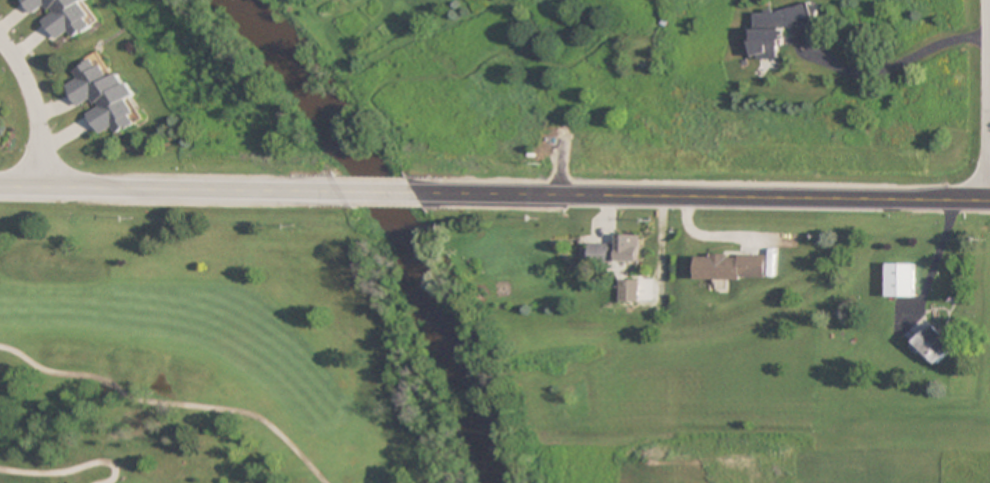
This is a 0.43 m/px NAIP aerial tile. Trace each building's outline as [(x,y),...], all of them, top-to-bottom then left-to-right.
[(84,1),(85,0),(23,0),(33,15),(46,5),(53,14),(44,21),(57,40),(68,32),(74,40),(99,21),(84,1)] [(817,26),(818,8),(753,8),(753,60),(781,60),(781,26),(817,26)] [(136,123),(131,106),(130,105),(128,98),(135,94),(120,73),(110,76),(96,56),(91,58),(74,70),(77,80),(69,85),(73,98),(79,107),(85,103),(93,100),(97,107),(88,114),(90,120),(99,133),(113,129),(116,133),(127,130),(136,123)] [(640,236),(619,236),(619,244),(591,244),(591,261),(640,261),(640,236)] [(699,279),(769,279),(769,255),(699,254),(699,279)] [(887,297),(915,297),(915,264),(887,264),(887,297)] [(641,301),(641,280),(622,280),(622,302),(641,301)] [(933,367),(954,347),(932,325),(911,345),(933,367)]
